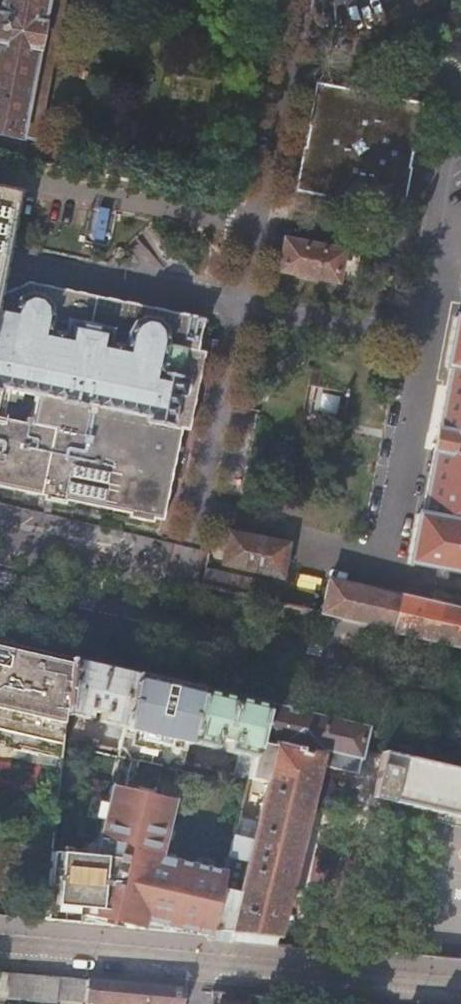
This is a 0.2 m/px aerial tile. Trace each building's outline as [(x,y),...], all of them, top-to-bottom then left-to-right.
[(0,7),(0,136),(18,140),(45,0),(1,0),(0,7)] [(316,84),(296,192),(403,213),(424,104),(316,84)] [(18,200),(0,196),(0,287),(6,260),(18,200)] [(282,272),(337,282),(342,254),(342,253),(287,243),(286,243),(281,272),(282,272)] [(45,499),(44,503),(67,507),(67,503),(130,515),(130,519),(154,524),(155,520),(164,522),(182,431),(189,432),(205,351),(216,353),(218,339),(200,336),(204,317),(27,283),(0,293),(0,490),(45,499)] [(455,320),(445,370),(451,370),(422,518),(417,517),(408,567),(460,578),(460,321),(455,320)] [(225,568),(282,580),(287,550),(232,539),(230,539),(225,568)] [(277,604),(281,587),(209,571),(206,586),(203,585),(203,587),(277,604)] [(460,647),(460,616),(326,587),(320,614),(460,647)] [(61,757),(62,737),(64,718),(65,715),(69,665),(70,662),(70,658),(0,642),(0,743),(61,757)] [(103,666),(70,658),(70,662),(69,665),(65,715),(93,721),(96,712),(100,713),(98,722),(108,725),(106,735),(121,739),(135,673),(103,666)] [(165,858),(177,801),(170,799),(176,770),(179,771),(186,743),(200,689),(165,680),(135,673),(121,739),(117,758),(131,761),(125,789),(112,786),(101,841),(114,843),(111,859),(109,859),(104,912),(82,910),(81,927),(110,933),(112,928),(123,930),(124,927),(211,936),(212,930),(222,890),(226,874),(165,858)] [(230,696),(200,689),(186,743),(237,755),(232,777),(247,781),(248,779),(265,704),(230,696)] [(222,890),(212,930),(231,931),(228,942),(274,947),(316,765),(356,774),(368,728),(338,721),(265,704),(248,779),(265,783),(257,822),(244,820),(246,812),(240,811),(229,858),(248,862),(241,894),(222,890)] [(381,753),(369,798),(401,805),(460,818),(460,771),(381,753)] [(60,909),(64,855),(53,854),(45,924),(81,927),(82,910),(60,909)] [(104,912),(109,859),(64,855),(60,909),(82,910),(104,912)] [(56,1001),(56,998),(59,976),(0,970),(0,997),(56,1001)] [(59,976),(56,998),(86,1001),(87,979),(59,976)] [(113,1003),(181,1003),(183,988),(87,979),(86,1001),(113,1003)] [(234,1003),(238,1003),(239,993),(226,992),(225,1003),(234,1003)] [(261,996),(239,993),(238,1003),(261,1003),(261,996)]
